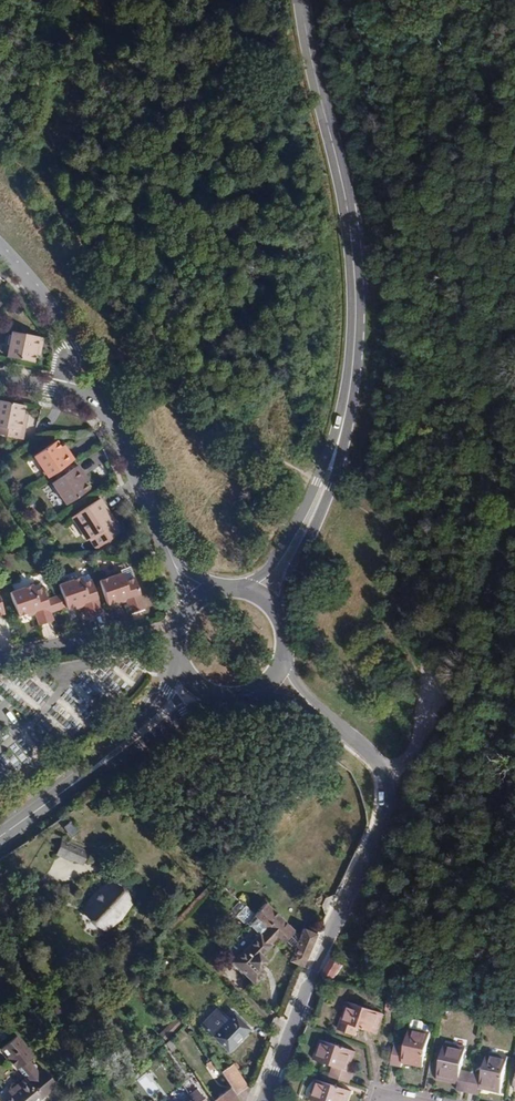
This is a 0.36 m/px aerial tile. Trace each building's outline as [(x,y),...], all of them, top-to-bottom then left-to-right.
[(43,339),(13,333),(8,358),(34,363),(36,355),(40,356),(43,339)] [(0,401),(0,433),(19,437),(20,432),(24,433),(28,415),(24,414),(25,406),(0,401)] [(48,478),(75,461),(65,446),(61,448),(57,442),(34,457),(48,478)] [(79,467),(52,484),(66,505),(89,490),(85,484),(88,481),(79,467)] [(101,500),(72,518),(76,523),(80,524),(84,530),(83,535),(86,539),(90,539),(96,549),(120,534),(114,524),(116,523),(101,500)] [(124,598),(125,601),(130,613),(143,609),(135,584),(134,581),(129,566),(119,569),(121,573),(98,580),(106,604),(117,600),(124,598)] [(82,603),(83,607),(87,617),(102,612),(91,580),(82,583),(80,578),(58,585),(61,595),(66,608),(74,606),(82,603)] [(50,614),(46,600),(42,588),(33,591),(31,585),(9,592),(17,616),(24,614),(33,611),(34,615),(38,625),(52,620),(50,614)] [(61,595),(53,598),(58,611),(66,608),(61,595)] [(46,600),(50,614),(58,611),(53,598),(46,600)] [(70,822),(63,828),(70,837),(77,831),(70,822)] [(86,853),(63,842),(56,855),(71,861),(73,857),(82,862),(86,853)] [(89,904),(87,910),(104,927),(110,925),(126,909),(128,903),(110,886),(105,887),(89,904)] [(264,905),(254,915),(267,927),(277,936),(283,941),(292,931),(264,905)] [(277,936),(267,927),(260,935),(258,934),(232,963),(254,983),(264,972),(260,968),(266,962),(261,957),(271,946),(269,945),(277,936)] [(304,929),(289,962),(301,967),(303,967),(316,935),(304,929)] [(345,954),(334,949),(330,961),(326,978),(338,981),(345,954)] [(402,1014),(404,998),(389,995),(386,1011),(402,1014)] [(382,1014),(350,1003),(347,1014),(345,1014),(339,1031),(356,1037),(359,1028),(375,1033),(382,1014)] [(217,1009),(201,1026),(227,1052),(249,1030),(233,1015),(228,1020),(217,1009)] [(430,1032),(421,1031),(421,1033),(410,1030),(406,1047),(395,1045),(391,1066),(402,1068),(403,1063),(423,1067),(430,1032)] [(1,1049),(24,1079),(41,1099),(56,1086),(43,1071),(39,1074),(36,1070),(36,1068),(36,1067),(35,1066),(35,1065),(33,1065),(32,1065),(28,1061),(33,1058),(16,1037),(1,1049)] [(169,1039),(163,1044),(169,1052),(175,1047),(169,1039)] [(322,1040),(319,1050),(321,1051),(317,1062),(333,1067),(329,1077),(349,1084),(353,1074),(347,1072),(355,1052),(322,1040)] [(437,1079),(446,1081),(447,1079),(458,1081),(458,1083),(456,1091),(467,1093),(478,1096),(480,1088),(499,1092),(507,1057),(498,1056),(498,1058),(486,1056),(482,1075),(471,1073),(460,1071),(465,1049),(444,1045),(437,1079)] [(211,1060),(205,1064),(208,1070),(215,1066),(211,1060)] [(232,1065),(220,1073),(230,1088),(231,1090),(234,1095),(247,1086),(232,1065)] [(146,1072),(136,1080),(149,1096),(159,1089),(146,1072)] [(41,1099),(24,1079),(15,1086),(18,1090),(13,1095),(5,1100),(39,1100),(41,1099)] [(313,1090),(316,1091),(312,1100),(346,1100),(349,1092),(317,1080),(313,1090)] [(18,1090),(15,1086),(9,1091),(13,1095),(18,1090)] [(213,1100),(238,1100),(234,1095),(231,1090),(230,1088),(213,1100)] [(193,1100),(206,1100),(204,1098),(203,1099),(195,1089),(188,1095),(193,1100)]
